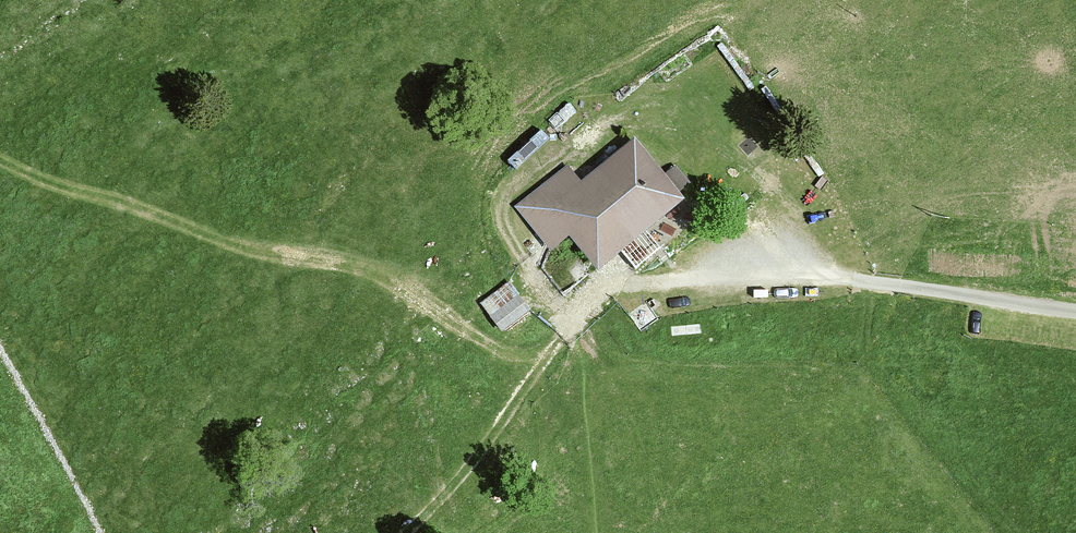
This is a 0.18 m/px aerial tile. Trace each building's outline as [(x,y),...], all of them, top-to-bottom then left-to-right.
[(520,208),(553,248),(571,233),(598,265),(679,200),(675,194),(688,184),(674,168),(662,179),(635,145),(584,186),(569,168),(520,208)] [(528,309),(507,284),(482,304),(502,330),(528,309)]
